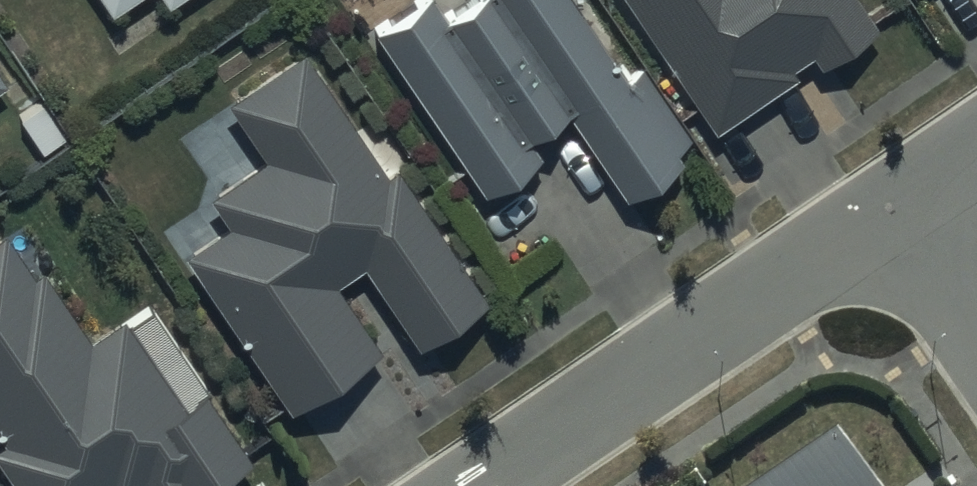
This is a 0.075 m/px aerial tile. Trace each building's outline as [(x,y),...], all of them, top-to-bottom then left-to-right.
[(479,184),(537,145),(522,123),(561,97),(618,183),(690,137),(642,63),(631,70),(581,0),(449,0),(442,5),(439,0),(401,0),(371,19),(479,184)] [(711,121),(795,66),(790,58),(811,44),(817,54),(874,16),(863,0),(631,0),(711,121)] [(371,122),(361,128),(301,38),(223,90),(261,148),(206,185),(225,214),(182,243),(284,397),(374,337),(333,275),(363,256),(414,333),(484,287),(396,155),(394,156),(371,122)] [(1,432),(0,432),(0,461),(17,485),(103,485),(105,485),(106,485),(127,485),(141,477),(148,485),(162,485),(170,481),(173,485),(194,485),(245,451),(199,382),(175,397),(117,309),(87,329),(42,261),(29,269),(0,226),(0,431),(1,432)] [(837,434),(761,485),(872,485),(837,434)]
